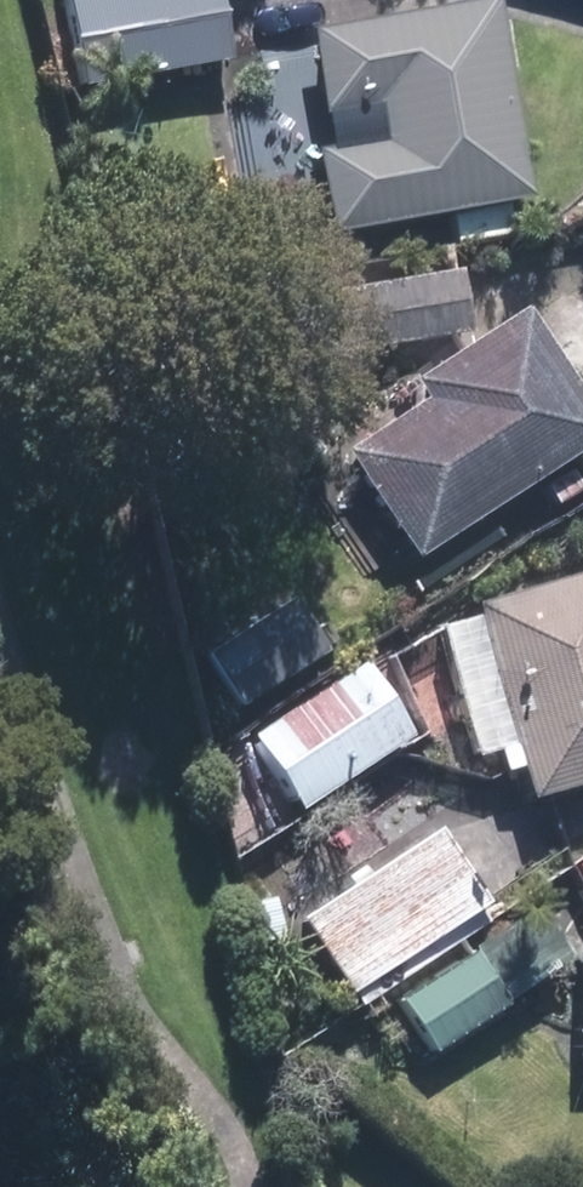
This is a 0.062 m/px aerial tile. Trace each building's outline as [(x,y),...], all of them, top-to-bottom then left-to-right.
[(212,0),(54,0),(70,93),(224,67),(212,0)] [(517,210),(481,9),(300,40),(314,122),(368,113),(375,153),(308,165),(322,244),(517,210)] [(462,338),(452,277),(303,302),(313,363),(462,338)] [(582,447),(582,425),(512,319),(402,392),(414,410),(333,463),(402,566),(582,447)] [(461,608),(465,622),(430,632),(466,757),(486,751),(494,776),(508,771),(517,804),(582,785),(582,574),(461,608)] [(233,710),(318,655),(283,602),(198,656),(233,710)] [(401,739),(353,667),(241,741),(289,813),(401,739)] [(484,917),(427,833),(287,925),(344,1010),(484,917)] [(569,900),(565,1063),(582,1063),(582,901),(569,900)] [(499,1004),(468,955),(393,1004),(425,1052),(499,1004)]
